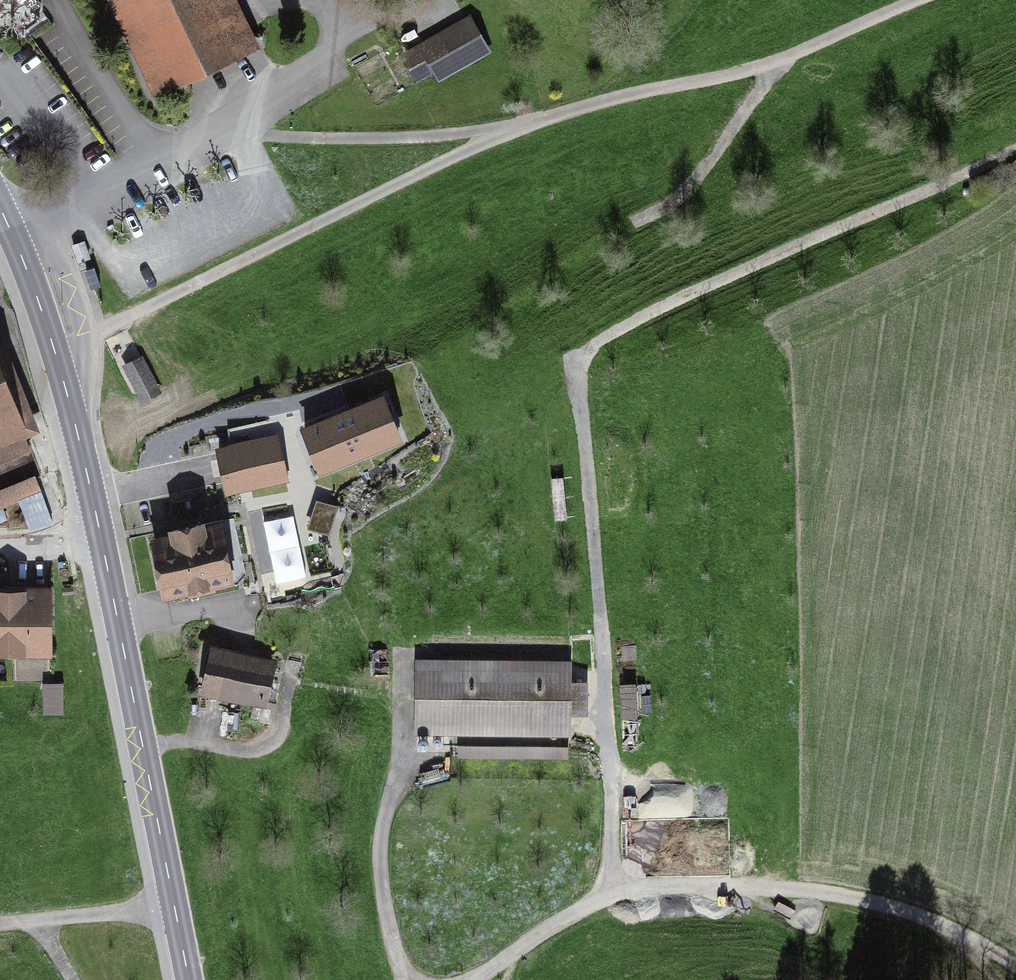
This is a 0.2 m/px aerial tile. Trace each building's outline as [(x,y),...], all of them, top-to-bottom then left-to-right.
[(234,0),(106,0),(155,100),(258,50),(234,0)] [(429,78),(481,52),(467,22),(414,48),(429,78)] [(27,441),(41,435),(0,335),(0,452),(27,441)] [(142,356),(121,366),(141,405),(162,395),(142,356)] [(382,403),(309,431),(321,463),(394,435),(382,403)] [(277,440),(224,450),(231,488),(284,478),(277,440)] [(27,441),(0,452),(0,467),(32,454),(27,441)] [(42,494),(36,478),(0,492),(0,511),(18,503),(42,494)] [(53,523),(42,494),(18,503),(30,532),(53,523)] [(317,496),(308,521),(328,528),(337,503),(317,496)] [(296,511),(265,515),(272,575),(303,571),(296,511)] [(168,590),(227,578),(217,527),(157,540),(168,590)] [(53,651),(49,590),(0,591),(0,652),(53,651)] [(200,698),(268,711),(278,661),(211,648),(200,698)] [(572,663),(415,660),(414,736),(571,738),(571,718),(587,719),(588,685),(571,684),(572,663)] [(620,679),(622,739),(639,738),(637,678),(620,679)] [(568,748),(457,747),(457,759),(568,761),(568,748)]
